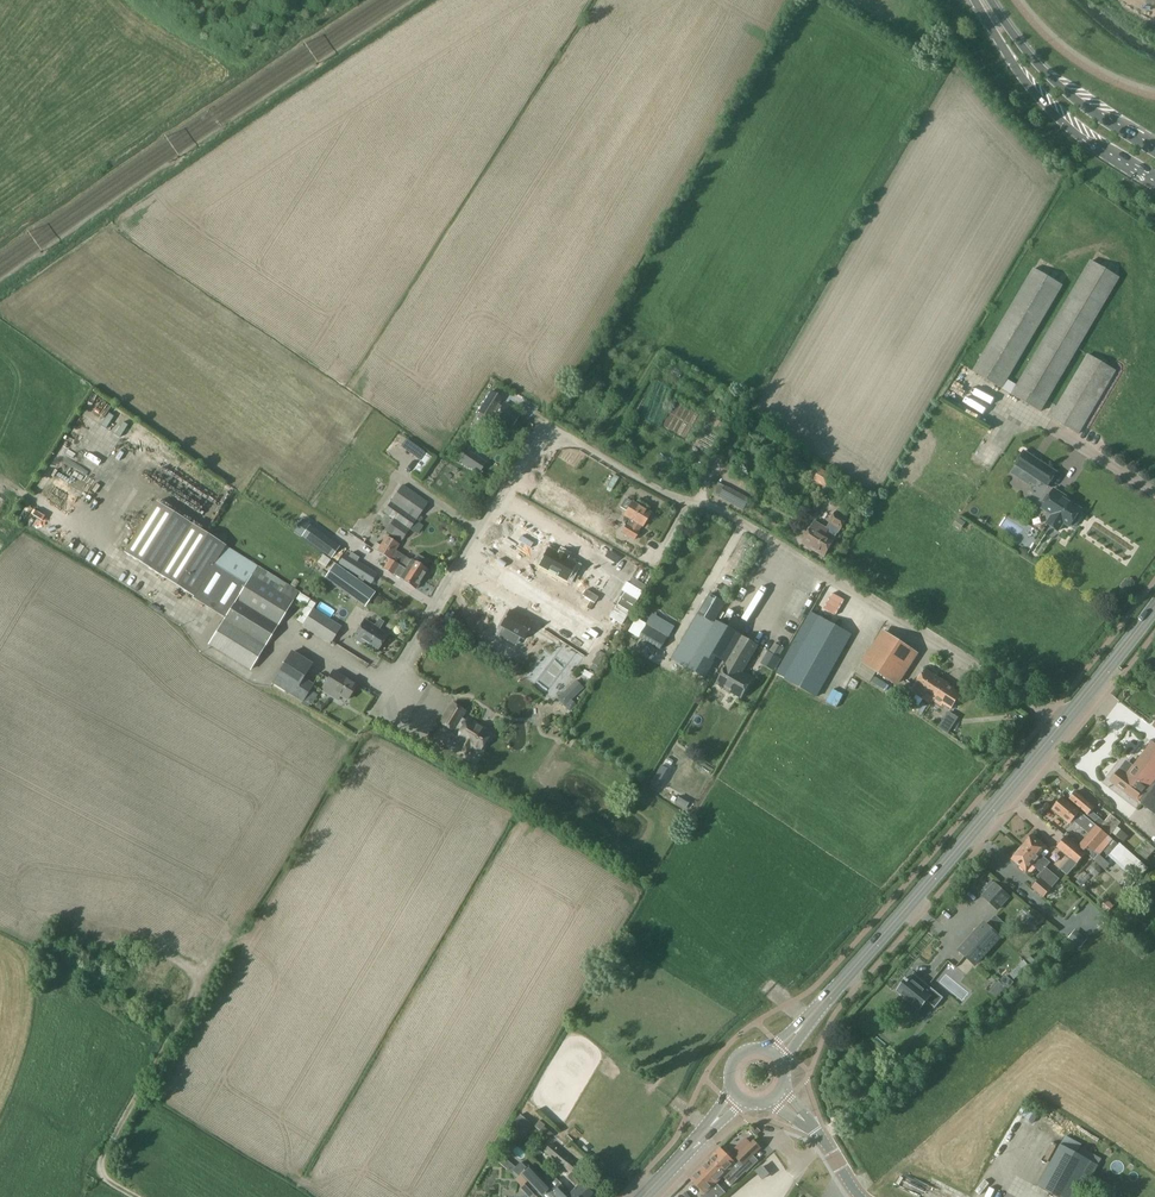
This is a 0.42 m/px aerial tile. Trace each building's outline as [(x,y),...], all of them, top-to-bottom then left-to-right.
[(1118,278),(1089,261),(1012,393),(1041,410),(1118,278)] [(1061,287),(1032,271),(973,370),(1002,387),(1061,287)] [(979,353),(985,340),(979,337),(973,350),(979,353)] [(1115,371),(1088,355),(1052,417),(1080,433),(1115,371)] [(966,390),(971,383),(959,372),(953,379),(966,390)] [(502,407),(498,404),(502,399),(491,391),(478,412),(490,419),(494,413),(497,415),(495,419),(503,425),(505,421),(512,426),(519,416),(514,413),(516,410),(505,404),(502,407)] [(396,459),(413,440),(406,434),(389,453),(396,459)] [(468,449),(460,461),(479,473),(487,461),(468,449)] [(1046,487),(1057,472),(1023,449),(1013,465),(1046,487)] [(821,468),(813,480),(825,487),(833,475),(821,468)] [(724,484),(718,495),(743,508),(749,497),(724,484)] [(419,515),(428,502),(403,485),(390,502),(383,511),(390,516),(390,515),(395,519),(385,533),(401,541),(415,521),(419,515)] [(1069,527),(1082,508),(1071,502),(1072,500),(1055,488),(1041,509),(1051,515),(1046,523),(1059,531),(1064,524),(1069,527)] [(220,492),(218,500),(224,502),(227,494),(220,492)] [(317,512),(325,496),(319,493),(311,509),(317,512)] [(621,531),(634,539),(639,532),(638,531),(641,526),(642,527),(647,520),(648,520),(651,517),(650,514),(651,513),(626,498),(621,507),(627,510),(623,515),(629,519),(621,531)] [(250,670),(298,591),(157,501),(124,552),(193,596),(192,598),(208,608),(228,581),(243,591),(209,644),(250,670)] [(597,504),(594,510),(600,514),(604,508),(597,504)] [(839,529),(846,518),(835,511),(828,522),(825,527),(817,522),(802,543),(825,556),(835,538),(834,538),(839,529)] [(344,529),(338,537),(359,550),(364,542),(366,539),(344,523),(341,527),(344,529)] [(310,525),(302,537),(331,558),(339,546),(310,525)] [(376,543),(373,548),(377,551),(390,559),(399,565),(399,564),(406,569),(422,579),(428,570),(425,568),(429,562),(417,555),(413,561),(412,560),(411,561),(404,556),(395,551),(399,545),(386,537),(380,545),(376,543)] [(545,545),(533,563),(566,585),(579,567),(567,559),(569,556),(556,548),(554,551),(545,545)] [(345,554),(339,564),(369,582),(374,573),(357,562),(359,558),(351,553),(349,557),(345,554)] [(416,589),(422,579),(406,569),(399,564),(399,565),(390,559),(384,568),(393,574),(400,578),(400,579),(416,589)] [(737,601),(749,575),(743,572),(731,598),(737,601)] [(227,583),(216,603),(221,606),(233,586),(227,583)] [(356,600),(364,605),(373,592),(364,586),(356,600)] [(305,587),(303,591),(309,595),(312,591),(305,587)] [(706,676),(731,633),(713,622),(724,603),(710,594),(673,655),(706,676)] [(308,617),(307,617),(301,626),(330,644),(331,642),(341,627),(313,608),(308,617)] [(505,610),(489,635),(530,660),(545,635),(505,610)] [(815,696),(850,633),(819,616),(784,678),(815,696)] [(659,649),(672,630),(652,617),(639,636),(659,649)] [(380,629),(384,621),(379,618),(374,625),(364,619),(352,638),(377,653),(388,634),(380,629)] [(895,683),(916,652),(882,630),(862,661),(895,683)] [(742,698),(753,678),(743,672),(758,645),(742,636),(727,663),(729,664),(717,684),(742,698)] [(775,643),(770,652),(778,656),(778,657),(783,648),(775,643)] [(568,664),(575,652),(564,645),(556,656),(568,664)] [(768,651),(762,662),(776,669),(782,659),(778,657),(778,656),(770,652),(768,651)] [(303,678),(312,665),(291,652),(272,682),(302,701),(303,699),(310,703),(316,693),(310,689),(313,684),(303,678)] [(945,682),(926,669),(914,689),(932,701),(933,700),(934,700),(945,682)] [(347,700),(355,685),(333,671),(321,690),(337,700),(339,696),(347,700)] [(876,677),(873,682),(883,689),(887,684),(876,677)] [(853,689),(858,682),(852,678),(848,686),(853,689)] [(558,697),(565,705),(583,687),(576,679),(558,697)] [(953,688),(945,682),(934,700),(942,705),(944,702),(951,707),(960,693),(953,689),(953,688)] [(917,705),(921,698),(914,694),(910,701),(917,705)] [(466,721),(460,717),(464,711),(451,703),(440,723),(452,730),(453,729),(459,733),(456,738),(460,740),(456,747),(466,754),(470,746),(478,751),(490,733),(468,719),(466,721)] [(949,725),(956,726),(957,717),(950,716),(949,725)] [(1154,783),(1154,745),(1152,743),(1127,776),(1119,770),(1111,780),(1140,802),(1154,783)] [(675,786),(683,789),(689,776),(681,772),(675,786)] [(657,774),(653,781),(661,786),(665,779),(657,774)] [(1140,802),(1154,814),(1154,783),(1140,802)] [(1104,822),(1091,811),(1095,807),(1077,791),(1069,800),(1087,816),(1110,835),(1111,832),(1124,843),(1129,836),(1116,826),(1120,822),(1110,814),(1104,822)] [(1063,797),(1053,809),(1070,824),(1073,820),(1089,834),(1082,842),(1089,847),(1085,852),(1095,860),(1099,855),(1103,850),(1112,839),(1106,834),(1096,825),(1091,821),(1080,811),(1063,797)] [(1059,879),(1046,867),(1050,863),(1044,858),(1049,852),(1045,849),(1046,847),(1033,835),(1012,859),(1026,871),(1027,870),(1030,873),(1034,868),(1041,873),(1037,877),(1039,878),(1031,887),(1043,897),(1059,879)] [(1066,875),(1084,854),(1064,837),(1056,846),(1069,858),(1060,869),(1066,875)] [(1112,839),(1103,850),(1108,854),(1118,843),(1113,839),(1112,839)] [(1154,850),(1154,847),(1150,842),(1140,854),(1146,860),(1154,850)] [(1118,843),(1108,854),(1133,876),(1143,865),(1118,843)] [(1094,862),(1086,868),(1092,876),(1100,870),(1094,862)] [(1080,886),(1090,877),(1085,872),(1075,882),(1080,886)] [(1010,899),(997,886),(985,899),(999,912),(1010,899)] [(1106,899),(1100,906),(1107,913),(1114,906),(1106,899)] [(995,915),(987,924),(998,934),(1006,925),(995,915)] [(987,924),(984,921),(958,949),(976,966),(1002,937),(998,934),(987,924)] [(1080,947),(1086,940),(1075,930),(1068,937),(1080,947)] [(915,959),(935,973),(940,967),(949,973),(955,965),(925,944),(915,959)] [(148,993),(157,971),(147,967),(138,989),(148,993)] [(128,968),(125,979),(133,981),(137,971),(128,968)] [(929,985),(914,973),(908,980),(906,978),(897,990),(919,1008),(927,999),(935,1006),(941,998),(927,987),(929,985)] [(1005,975),(999,981),(1005,986),(1007,985),(1009,986),(1012,983),(1010,981),(1011,980),(1005,975)] [(150,1002),(147,1008),(154,1012),(157,1005),(150,1002)] [(1021,1132),(1032,1127),(1025,1113),(1014,1118),(1021,1132)] [(521,1115),(507,1131),(517,1140),(531,1124),(521,1115)] [(539,1120),(534,1126),(540,1131),(545,1125),(539,1120)] [(566,1133),(575,1139),(579,1133),(570,1127),(566,1133)] [(726,1173),(722,1177),(732,1186),(753,1165),(747,1160),(759,1148),(752,1140),(732,1160),(720,1148),(710,1158),(726,1173)] [(577,1185),(587,1172),(578,1165),(553,1143),(546,1151),(571,1173),(567,1177),(577,1185)] [(1096,1164),(1059,1144),(1037,1185),(1059,1196),(1078,1196),(1096,1164)] [(494,1153),(492,1156),(498,1161),(503,1156),(506,1152),(501,1149),(497,1153),(498,1154),(497,1156),(494,1153)] [(102,1169),(113,1171),(116,1159),(105,1156),(102,1169)] [(716,1183),(722,1177),(726,1173),(710,1158),(701,1168),(716,1183)] [(522,1174),(539,1192),(542,1196),(550,1189),(528,1166),(521,1172),(517,1169),(512,1174),(516,1179),(522,1174)] [(763,1178),(768,1174),(762,1166),(756,1171),(763,1178)] [(701,1168),(691,1178),(706,1193),(703,1196),(720,1196),(726,1193),(701,1168)] [(997,1189),(977,1180),(971,1193),(981,1196),(993,1196),(997,1189)] [(572,1193),(560,1181),(550,1192),(555,1196),(576,1196),(572,1193)] [(539,1192),(538,1193),(528,1182),(521,1188),(528,1196),(543,1196),(539,1192)] [(594,1195),(582,1183),(572,1193),(576,1196),(592,1196),(594,1195)] [(948,1196),(968,1196),(949,1188),(945,1196),(948,1196)]
